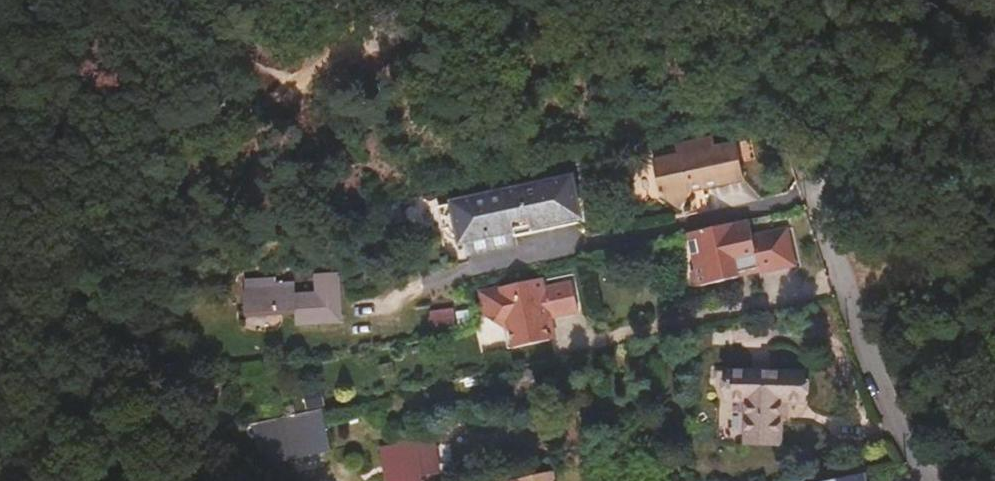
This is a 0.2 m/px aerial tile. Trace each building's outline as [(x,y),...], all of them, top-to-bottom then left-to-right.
[(729,143),(727,132),(688,140),(690,151),(668,156),(676,192),(694,206),(709,186),(756,176),(748,139),(729,143)] [(608,170),(478,200),(484,227),(500,225),(503,240),(556,228),(558,237),(621,224),(608,170)] [(764,233),(761,216),(701,229),(708,264),(703,270),(704,275),(804,253),(798,226),(764,233)] [(805,262),(804,253),(704,275),(705,279),(712,282),(751,274),(750,269),(771,265),(772,270),(805,262)] [(279,304),(279,310),(298,310),(298,320),(342,316),(340,274),(317,275),(317,294),(297,294),(296,282),(276,282),(276,278),(248,279),(249,289),(247,289),(247,305),(279,304)] [(496,319),(579,302),(574,280),(546,286),(544,276),(483,289),(488,315),(496,319)] [(581,309),(579,302),(496,319),(506,326),(512,324),(517,345),(552,338),(549,322),(554,321),(553,315),(581,309)] [(456,309),(433,311),(435,328),(457,324),(456,309)] [(472,339),(470,330),(454,334),(456,343),(472,339)] [(538,393),(533,369),(513,373),(517,397),(538,393)] [(748,439),(783,440),(783,401),(806,401),(807,373),(733,371),(732,400),(749,400),(748,439)] [(289,404),(293,418),(301,417),(307,415),(304,400),(289,404)] [(333,446),(321,412),(307,415),(301,417),(301,418),(313,453),(333,446)] [(314,456),(313,453),(301,418),(277,424),(290,461),(314,456)] [(394,454),(399,476),(390,478),(390,480),(425,480),(424,475),(440,472),(435,446),(394,454)] [(399,476),(394,454),(385,456),(390,478),(399,476)] [(547,473),(509,480),(549,480),(547,473)]
